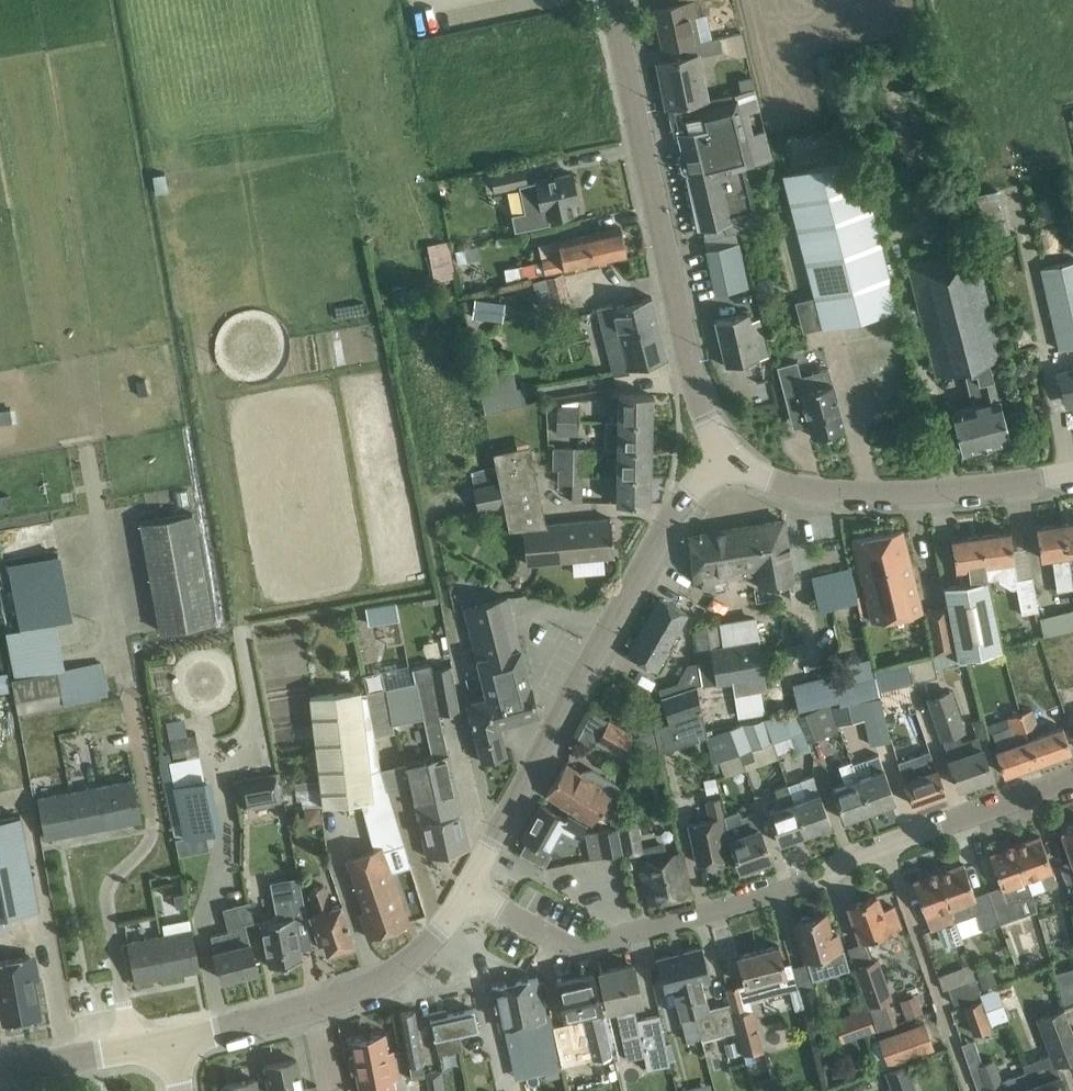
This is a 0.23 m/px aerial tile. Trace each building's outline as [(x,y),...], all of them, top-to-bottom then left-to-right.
[(654,8),(663,48),(667,47),(694,40),(695,43),(712,39),(706,13),(703,0),(679,0),(680,2),(654,8)] [(670,59),(658,62),(668,110),(709,101),(698,56),(723,50),(720,37),(712,39),(695,43),(669,50),(668,50),(670,59)] [(751,74),(738,77),(741,88),(753,85),(751,74)] [(709,101),(668,110),(669,113),(673,129),(678,133),(682,151),(681,151),(678,156),(681,169),(686,172),(692,195),(699,228),(723,222),(732,220),(730,213),(720,165),(751,157),(760,155),(762,155),(769,153),(767,141),(763,127),(751,130),(747,111),(759,108),(758,105),(754,88),(735,92),(736,95),(709,101)] [(783,176),(815,300),(822,326),(899,306),(860,156),(783,176)] [(522,167),(489,172),(493,191),(519,186),(525,185),(524,183),(522,167)] [(524,211),(510,214),(513,230),(548,223),(547,218),(555,216),(576,211),(575,203),(578,202),(572,172),(554,176),(551,177),(535,180),(524,183),(525,185),(519,186),(524,211)] [(732,220),(723,222),(724,228),(725,232),(726,234),(737,232),(760,226),(756,207),(730,213),(732,220)] [(564,268),(626,254),(620,226),(558,240),(560,251),(551,253),(552,257),(542,259),(545,272),(564,268)] [(724,228),(704,233),(705,237),(725,232),(724,228)] [(705,237),(703,237),(716,291),(737,287),(749,284),(737,232),(726,234),(725,232),(705,237)] [(448,240),(427,244),(434,281),(455,277),(448,240)] [(1002,356),(997,334),(974,247),(910,263),(938,372),(967,365),(969,373),(964,375),(972,405),(952,410),(962,451),(1010,438),(989,359),(1002,356)] [(474,248),(460,251),(462,260),(475,257),(474,248)] [(1072,346),(1072,262),(1041,270),(1059,349),(1072,346)] [(550,287),(535,292),(540,307),(568,298),(561,274),(547,278),(550,287)] [(408,290),(393,293),(396,304),(411,300),(408,290)] [(601,308),(598,308),(602,323),(618,319),(627,356),(611,360),(614,375),(631,370),(630,367),(646,363),(667,358),(659,327),(651,296),(630,301),(601,308)] [(478,301),(475,319),(500,324),(505,304),(478,301)] [(725,365),(746,360),(768,354),(760,325),(757,326),(755,321),(751,323),(748,311),(735,314),(714,320),(725,365)] [(797,359),(776,365),(788,407),(804,403),(812,435),(820,433),(824,437),(834,434),(836,429),(844,427),(829,368),(812,372),(813,376),(802,379),(797,359)] [(1058,368),(1066,401),(1072,399),(1072,365),(1058,368)] [(514,371),(479,378),(486,411),(521,404),(514,371)] [(604,422),(651,423),(652,394),(630,393),(620,393),(620,394),(610,394),(610,406),(620,406),(619,422),(604,421),(604,422)] [(610,517),(589,519),(545,523),(521,404),(486,411),(509,528),(539,524),(541,542),(524,544),(525,563),(614,555),(610,517)] [(556,404),(556,419),(578,420),(578,405),(556,404)] [(578,435),(578,420),(556,419),(555,434),(578,435)] [(651,449),(651,423),(604,422),(603,448),(618,448),(651,449)] [(573,474),(582,474),(591,474),(592,447),(574,446),(573,474)] [(552,469),(572,469),(572,447),(552,447),(552,469)] [(618,448),(617,476),(650,476),(651,449),(618,448)] [(581,501),(582,474),(573,474),(572,501),(581,501)] [(650,503),(650,476),(617,476),(616,502),(628,503),(650,503)] [(498,482),(474,486),(479,510),(502,506),(498,482)] [(193,512),(139,522),(159,630),(213,620),(193,512)] [(711,531),(689,536),(694,581),(701,580),(703,589),(714,592),(726,591),(729,587),(727,576),(758,572),(761,587),(795,582),(783,519),(711,531)] [(1063,523),(1067,553),(1072,586),(1072,589),(1072,521),(1063,523)] [(1057,589),(1072,588),(1072,586),(1067,553),(1063,523),(1036,527),(1041,557),(1052,555),(1057,589)] [(919,609),(905,551),(901,530),(852,538),(856,560),(871,620),(919,609)] [(978,535),(984,579),(997,577),(998,580),(1013,590),(1015,589),(1019,612),(1035,610),(1030,576),(1017,578),(1014,559),(1010,531),(978,535)] [(1002,647),(984,579),(978,535),(951,539),(954,561),(957,584),(944,586),(958,660),(1002,647)] [(811,578),(818,607),(856,599),(848,569),(811,578)] [(462,609),(474,656),(520,644),(507,597),(462,609)] [(687,613),(679,608),(660,597),(628,654),(647,665),(656,671),(665,653),(687,613)] [(368,623),(399,619),(396,602),(366,606),(368,623)] [(926,610),(934,653),(954,649),(946,606),(926,610)] [(1044,634),(1056,688),(1072,684),(1072,659),(1069,642),(1072,641),(1072,607),(1043,614),(1047,634),(1044,634)] [(697,626),(694,630),(694,632),(699,661),(700,671),(702,682),(703,684),(716,681),(716,683),(732,680),(739,723),(744,723),(764,719),(760,690),(765,689),(762,675),(756,640),(722,645),(719,623),(697,626)] [(485,699),(491,724),(497,723),(537,712),(520,644),(474,656),(485,699)] [(907,660),(912,681),(936,676),(932,655),(907,660)] [(912,681),(907,660),(873,668),(874,674),(877,689),(912,681)] [(90,662),(54,670),(61,704),(97,697),(90,662)] [(387,689),(368,692),(376,735),(396,731),(394,723),(426,716),(434,757),(407,763),(413,792),(415,800),(457,791),(456,783),(441,713),(441,712),(460,709),(450,664),(432,668),(434,678),(419,681),(387,688),(387,689)] [(416,667),(419,681),(434,678),(432,668),(431,664),(416,667)] [(61,704),(54,670),(11,678),(18,713),(61,704)] [(879,694),(877,689),(874,674),(838,682),(843,702),(879,694)] [(661,697),(668,722),(701,709),(696,685),(661,697)] [(966,731),(951,689),(928,697),(959,786),(991,775),(979,739),(988,736),(981,717),(971,721),(975,734),(961,739),(959,733),(966,731)] [(323,804),(345,801),(362,799),(363,805),(374,849),(347,858),(365,911),(360,912),(368,936),(409,922),(384,850),(404,843),(387,789),(382,772),(382,768),(376,737),(368,692),(361,694),(361,690),(310,695),(320,778),(323,804)] [(869,744),(890,739),(880,696),(858,701),(862,718),(869,744)] [(505,752),(497,723),(491,724),(485,699),(468,703),(482,758),(505,752)] [(858,700),(832,706),(838,725),(862,718),(858,701),(858,700)] [(796,714),(802,730),(807,740),(838,728),(829,704),(796,714)] [(701,709),(668,722),(666,722),(671,748),(707,737),(701,709)] [(1031,709),(1020,713),(1025,729),(1037,725),(1031,709)] [(1020,713),(1008,717),(1013,733),(1025,729),(1020,713)] [(764,719),(772,741),(772,742),(789,735),(802,730),(796,714),(783,716),(764,719)] [(764,719),(744,723),(753,748),(772,741),(764,719)] [(632,734),(627,732),(608,720),(597,740),(630,760),(632,760),(632,734)] [(671,748),(666,722),(654,727),(655,731),(659,752),(671,748)] [(744,723),(739,723),(731,727),(740,753),(753,748),(744,723)] [(1029,738),(1037,761),(1071,749),(1063,726),(1029,738)] [(712,763),(740,753),(731,727),(706,738),(712,763)] [(807,740),(802,730),(789,735),(793,748),(796,754),(809,748),(807,740)] [(655,731),(632,735),(636,756),(659,752),(655,731)] [(77,732),(68,733),(69,742),(78,741),(77,732)] [(196,733),(170,738),(174,756),(199,751),(196,733)] [(1037,761),(1029,738),(996,750),(1004,773),(1037,761)] [(936,768),(929,748),(897,760),(905,783),(912,803),(945,792),(936,768)] [(858,776),(869,809),(896,799),(884,767),(879,755),(865,760),(870,772),(858,776)] [(843,818),(869,809),(858,776),(856,777),(850,761),(838,765),(843,781),(831,786),(836,798),(843,818)] [(566,763),(546,794),(565,806),(593,823),(596,818),(604,823),(621,797),(615,793),(619,787),(592,770),(582,773),(579,771),(566,763)] [(279,771),(235,779),(240,805),(243,805),(243,807),(281,799),(281,798),(284,798),(279,771)] [(82,773),(68,776),(71,791),(78,827),(92,824),(93,828),(94,828),(110,825),(109,821),(102,785),(86,788),(85,788),(82,773)] [(813,774),(787,784),(804,833),(831,823),(824,802),(813,774)] [(211,776),(164,786),(175,840),(223,830),(211,776)] [(715,777),(703,779),(706,793),(719,791),(715,777)] [(320,806),(322,806),(321,804),(323,804),(320,778),(295,781),(297,800),(302,799),(303,808),(307,807),(320,806)] [(102,785),(109,821),(123,818),(124,822),(141,819),(133,779),(102,785)] [(779,842),(804,833),(787,784),(774,789),(780,804),(767,809),(779,842)] [(79,831),(78,827),(71,791),(39,797),(46,837),(48,837),(47,833),(61,830),(62,834),(79,831)] [(470,847),(457,791),(415,800),(427,856),(470,847)] [(727,856),(722,834),(714,798),(704,800),(709,819),(687,824),(697,863),(727,856)] [(547,851),(562,825),(579,835),(586,824),(567,813),(566,815),(565,814),(564,815),(541,803),(522,838),(526,840),(520,852),(544,865),(551,854),(547,851)] [(307,807),(303,808),(304,823),(322,821),(320,806),(307,807)] [(753,811),(740,816),(738,810),(725,815),(729,838),(732,847),(740,868),(770,857),(763,836),(753,811)] [(25,836),(27,836),(23,814),(0,819),(0,916),(39,909),(32,872),(11,876),(4,840),(25,836)] [(636,821),(618,826),(625,856),(639,853),(634,834),(639,833),(636,821)] [(1062,828),(1069,848),(1072,859),(1072,823),(1062,828)] [(621,852),(617,830),(617,827),(599,830),(599,833),(603,855),(621,852)] [(1040,835),(1014,845),(1027,878),(1032,893),(1045,888),(1057,883),(1048,856),(1040,835)] [(988,889),(1000,922),(1019,915),(1013,900),(1032,893),(1027,878),(1014,845),(990,854),(1001,884),(988,889)] [(690,893),(685,871),(681,852),(662,856),(660,846),(642,850),(644,859),(639,860),(649,902),(690,893)] [(1000,922),(988,889),(975,894),(964,863),(938,872),(958,926),(978,918),(982,929),(1000,922)] [(958,926),(938,872),(913,881),(930,929),(942,925),(949,945),(963,940),(958,926)] [(302,958),(294,920),(307,917),(299,875),(270,881),(277,918),(261,921),(269,964),(273,963),(274,969),(289,966),(288,960),(302,958)] [(347,924),(349,923),(342,902),(331,906),(323,883),(309,888),(316,911),(311,912),(316,925),(313,925),(318,941),(316,941),(317,943),(324,940),(328,950),(353,942),(347,924)] [(184,892),(174,894),(176,907),(186,905),(184,892)] [(876,895),(849,905),(862,940),(900,927),(892,905),(881,909),(876,895)] [(245,923),(255,920),(250,901),(225,907),(231,930),(211,935),(215,950),(215,951),(221,977),(257,969),(250,942),(245,923)] [(824,914),(796,922),(812,978),(848,968),(839,933),(837,933),(830,935),(824,914)] [(160,935),(168,975),(168,971),(182,968),(183,972),(199,968),(192,929),(160,935)] [(168,975),(160,935),(128,941),(136,981),(137,981),(136,977),(151,974),(152,978),(168,975)] [(731,1002),(738,1030),(744,1053),(763,1048),(750,999),(797,986),(789,955),(782,957),(778,944),(738,955),(745,983),(727,987),(731,1002)] [(702,946),(680,952),(701,1036),(702,1038),(738,1030),(731,1002),(708,1007),(702,981),(711,979),(702,946)] [(680,952),(657,957),(662,979),(665,991),(666,990),(669,1005),(677,1003),(679,1009),(681,1015),(687,1040),(701,1036),(680,952)] [(0,960),(0,1000),(4,1022),(41,1015),(34,979),(29,955),(0,960)] [(854,965),(877,1029),(896,1023),(887,998),(890,997),(876,957),(854,965)] [(642,1002),(638,984),(633,963),(599,970),(608,1009),(615,1008),(627,1059),(644,1055),(647,1069),(670,1064),(659,1014),(636,1019),(633,1004),(642,1002)] [(990,967),(977,972),(983,988),(996,984),(990,967)] [(551,1013),(550,1013),(561,1065),(611,1052),(601,1008),(598,993),(593,972),(557,980),(566,1021),(553,1024),(551,1013)] [(538,976),(492,987),(495,1001),(494,1002),(494,1004),(495,1006),(496,1006),(501,1027),(501,1029),(505,1028),(506,1028),(516,1025),(527,1073),(540,1070),(561,1065),(550,1013),(546,1014),(539,984),(538,976)] [(954,1003),(974,996),(981,994),(975,977),(948,986),(954,1003)] [(813,986),(798,990),(802,1005),(804,1004),(806,1011),(819,1007),(813,986)] [(922,1012),(916,994),(899,1000),(905,1018),(922,1012)] [(964,1005),(975,1033),(991,1027),(980,999),(964,1005)] [(864,1002),(848,1008),(859,1037),(875,1031),(864,1002)] [(478,1028),(474,1008),(430,1018),(434,1037),(435,1037),(439,1053),(462,1047),(459,1032),(478,1028)] [(1033,1090),(1067,1090),(1056,1064),(1072,1057),(1072,1031),(1064,1008),(1039,1017),(1051,1052),(1046,1054),(1042,1067),(1026,1073),(1026,1071),(1033,1090)] [(427,1071),(417,1021),(414,1009),(399,1012),(403,1036),(404,1036),(409,1064),(410,1064),(412,1074),(427,1071)] [(924,1023),(880,1038),(870,1043),(879,1069),(890,1065),(888,1061),(932,1046),(924,1023)] [(350,1039),(353,1054),(351,1055),(349,1057),(351,1071),(354,1073),(356,1072),(360,1090),(395,1090),(390,1066),(396,1065),(393,1050),(388,1050),(384,1033),(350,1039)] [(739,1040),(725,1043),(729,1056),(742,1052),(739,1040)] [(269,1087),(270,1087),(271,1090),(303,1090),(297,1059),(265,1064),(269,1087)] [(1026,1071),(1025,1072),(1000,1081),(993,1059),(978,1064),(988,1089),(999,1085),(1001,1090),(1033,1090),(1026,1071)] [(907,1062),(885,1069),(892,1090),(917,1090),(907,1062)] [(447,1072),(432,1073),(433,1090),(447,1090),(447,1072)] [(270,1087),(269,1087),(257,1089),(255,1078),(224,1084),(225,1090),(271,1090),(270,1087)] [(847,1087),(849,1090),(858,1090),(860,1088),(858,1083),(853,1082),(849,1083),(847,1087)]
